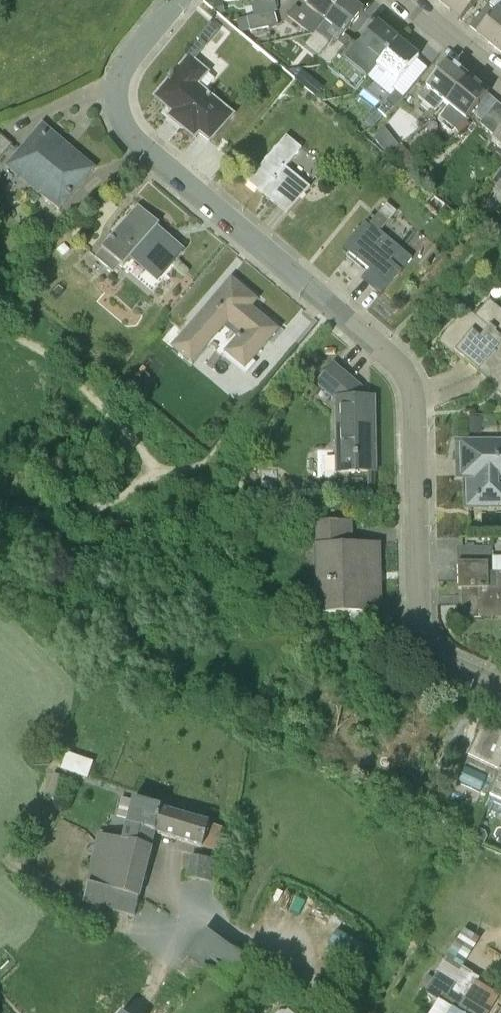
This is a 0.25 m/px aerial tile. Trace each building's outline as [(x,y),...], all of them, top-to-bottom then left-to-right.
[(287,17),(311,35),(342,0),(295,0),(303,6),(300,10),(295,6),(287,17)] [(333,64),(346,48),(339,42),(364,12),(349,0),(342,0),(311,35),(312,36),(304,46),(327,65),(332,64),(331,64),(333,64)] [(443,5),(462,21),(479,0),(447,0),(443,5)] [(225,14),(223,3),(209,5),(221,15),(225,14)] [(495,49),(500,42),(500,10),(499,8),(477,34),(495,49)] [(274,12),(254,16),(247,18),(250,31),(269,28),(270,30),(278,27),(274,12)] [(200,42),(206,47),(220,31),(211,23),(197,39),(200,42)] [(366,80),(377,66),(398,40),(378,23),(359,47),(352,41),(346,48),(333,64),(331,64),(328,69),(355,92),(365,79),(366,80)] [(377,66),(397,84),(419,58),(398,40),(377,66)] [(210,73),(191,57),(190,60),(175,78),(172,75),(168,80),(170,81),(162,90),(173,99),(171,101),(178,106),(172,112),(185,123),(181,127),(195,139),(199,134),(210,143),(233,114),(199,85),(210,73)] [(443,102),(446,105),(468,78),(448,62),(419,97),(436,111),(443,102)] [(295,69),(291,74),(304,84),(309,78),(308,67),(295,69)] [(481,116),(498,104),(498,103),(468,78),(446,105),(467,122),(476,111),(481,116)] [(396,91),(378,111),(387,119),(404,99),(396,91)] [(498,104),(481,116),(484,118),(480,124),(496,137),(492,142),(500,150),(500,106),(498,104)] [(7,167),(58,211),(95,169),(69,148),(65,152),(39,130),(7,167)] [(13,145),(1,134),(0,135),(0,160),(13,145)] [(287,215),(310,188),(286,167),(302,149),(287,136),(260,167),(257,164),(244,180),(263,195),(266,191),(290,210),(286,215),(287,215)] [(416,163),(402,145),(390,153),(404,172),(416,163)] [(491,184),(500,193),(500,173),(491,184)] [(130,259),(158,283),(183,253),(155,229),(160,224),(138,206),(102,249),(103,249),(96,257),(114,273),(121,265),(124,267),(130,259)] [(382,295),(399,274),(401,276),(403,273),(402,271),(412,259),(380,231),(388,221),(379,213),(369,225),(365,222),(343,249),(370,271),(363,279),(382,295)] [(70,250),(64,244),(57,250),(63,257),(70,250)] [(224,353),(244,370),(277,331),(225,287),(172,350),(193,367),(225,328),(237,338),(224,353)] [(479,372),(500,345),(500,309),(489,299),(476,316),(467,308),(439,343),(466,366),(468,363),(479,372)] [(414,328),(406,338),(413,343),(420,333),(414,328)] [(479,372),(500,391),(500,345),(479,372)] [(334,399),(336,472),(376,472),(375,442),(366,442),(365,406),(356,406),(356,383),(334,365),(317,385),(334,399)] [(482,429),(482,418),(469,418),(469,435),(481,435),(482,429)] [(496,419),(482,418),(482,429),(496,429),(496,419)] [(500,505),(500,442),(462,443),(462,478),(456,478),(456,479),(468,479),(468,506),(500,505)] [(315,545),(317,612),(364,612),(364,603),(379,603),(378,546),(350,546),(350,523),(316,524),(316,545),(315,545)] [(500,616),(500,576),(489,576),(489,564),(494,564),(493,546),(461,547),(462,563),(458,563),(459,590),(464,590),(465,608),(479,607),(480,617),(500,616)] [(500,774),(500,736),(482,728),(458,782),(491,796),(500,774)] [(61,756),(58,774),(88,778),(91,760),(61,756)] [(491,796),(488,804),(500,809),(500,774),(491,796)] [(128,828),(156,835),(203,848),(209,824),(133,804),(128,828)] [(209,824),(203,848),(223,854),(229,829),(209,824)] [(101,838),(84,905),(135,918),(139,905),(138,905),(156,835),(128,828),(124,844),(101,838)] [(479,828),(472,842),(471,844),(482,849),(483,847),(488,836),(487,831),(479,828)] [(208,860),(191,858),(189,880),(213,883),(215,863),(208,862),(208,860)] [(457,928),(446,953),(463,960),(473,936),(457,928)] [(248,964),(206,933),(186,960),(188,962),(206,974),(229,990),(248,964)] [(454,989),(444,1006),(455,1012),(471,1012),(475,1006),(466,1000),(468,997),(454,989)]
